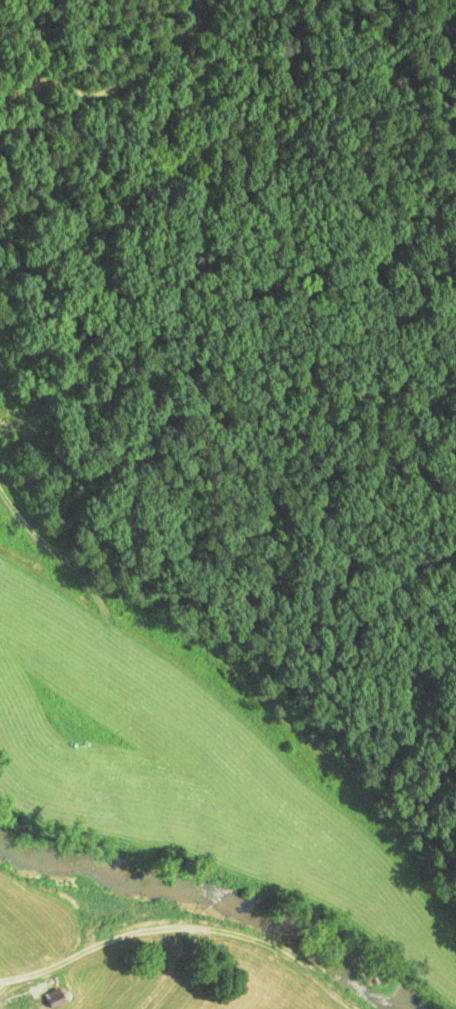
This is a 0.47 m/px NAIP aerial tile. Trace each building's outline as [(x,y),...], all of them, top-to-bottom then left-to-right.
[(61,1000),(53,988),(40,996),(48,1008),(61,1000)]
